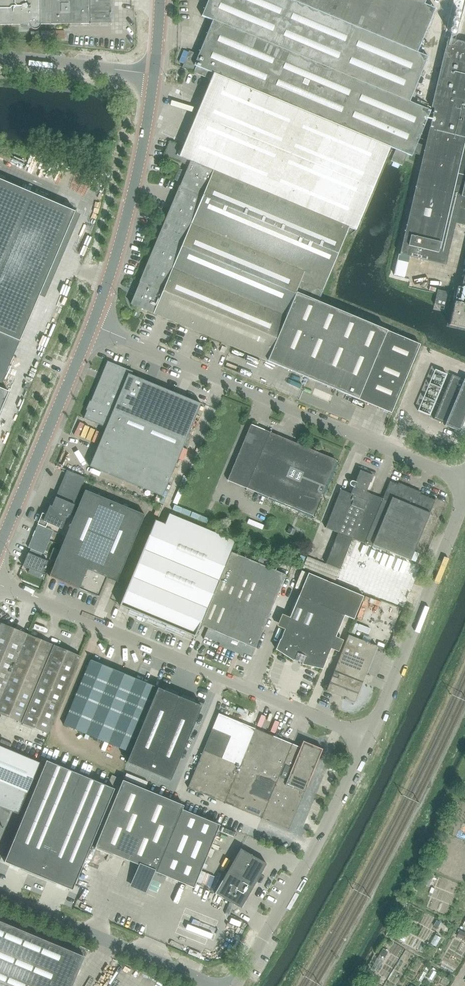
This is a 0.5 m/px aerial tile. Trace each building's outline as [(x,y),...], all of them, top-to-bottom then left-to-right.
[(29,24),(29,25),(30,26),(30,27),(31,28),(32,29),(33,29),(34,29),(35,29),(36,29),(37,29),(38,28),(39,28),(40,27),(40,26),(41,25),(41,24),(111,23),(111,16),(111,0),(0,0),(0,24),(29,24)] [(391,161),(402,166),(402,165),(407,154),(411,156),(431,111),(409,102),(428,57),(417,52),(435,9),(424,4),(426,0),(209,0),(202,16),(213,21),(198,55),(189,51),(188,54),(183,67),(182,68),(183,68),(211,80),(215,73),(390,147),(394,149),(395,150),(391,161)] [(407,223),(400,255),(445,266),(455,223),(464,225),(464,209),(464,208),(464,203),(464,43),(448,39),(431,108),(434,109),(407,223)] [(385,160),(390,147),(215,73),(211,80),(203,100),(184,145),(181,152),(179,151),(177,156),(175,155),(179,146),(170,142),(164,156),(170,158),(189,166),(191,161),(356,230),(358,225),(358,224),(359,223),(359,221),(384,162),(385,160)] [(234,348),(266,362),(275,341),(296,291),(301,293),(318,300),(349,227),(191,161),(189,166),(180,187),(179,187),(172,204),(140,282),(135,295),(131,305),(231,347),(234,348)] [(12,359),(75,212),(0,180),(0,388),(12,359)] [(462,287),(459,286),(455,301),(453,301),(448,323),(464,327),(464,275),(462,287)] [(451,293),(438,290),(435,305),(447,308),(451,293)] [(275,341),(266,362),(391,414),(420,345),(392,333),(321,303),(318,301),(318,300),(301,293),(296,291),(275,341)] [(185,398),(184,397),(176,394),(154,385),(146,381),(133,376),(134,372),(126,369),(109,362),(106,369),(104,374),(103,376),(101,380),(92,401),(91,401),(87,410),(88,411),(85,418),(107,427),(90,467),(163,497),(202,405),(185,398)] [(435,370),(418,411),(429,416),(447,375),(435,370)] [(460,432),(464,419),(464,379),(464,380),(452,376),(434,420),(445,425),(445,426),(460,432)] [(9,392),(0,388),(0,412),(9,392)] [(275,500),(313,516),(337,461),(252,425),(228,480),(275,500)] [(51,513),(48,512),(44,522),(63,530),(69,514),(71,515),(86,478),(68,471),(52,509),(53,510),(51,513)] [(360,471),(356,482),(354,481),(353,481),(352,481),(351,481),(350,482),(350,483),(349,484),(350,484),(350,485),(351,486),(354,487),(350,495),(363,500),(366,493),(372,476),(360,471)] [(347,537),(352,539),(372,547),(373,545),(410,561),(414,551),(436,499),(435,499),(434,501),(420,495),(421,493),(398,484),(398,485),(390,482),(383,500),(366,493),(363,500),(347,537)] [(50,578),(49,578),(94,597),(103,576),(117,582),(145,515),(85,491),(51,574),(50,573),(48,577),(50,578)] [(325,528),(338,533),(347,537),(363,500),(350,495),(341,491),(325,528)] [(207,524),(209,519),(174,505),(172,510),(207,524)] [(120,606),(194,637),(195,637),(235,542),(170,514),(165,525),(155,521),(128,587),(120,606)] [(34,551),(42,554),(44,555),(53,532),(38,526),(28,548),(34,551)] [(287,533),(293,535),(296,530),(289,527),(287,533)] [(352,539),(347,537),(338,533),(325,564),(340,570),(352,539)] [(42,554),(34,551),(32,555),(28,554),(23,567),(30,570),(28,574),(39,579),(41,574),(42,575),(48,562),(40,559),(42,554)] [(220,644),(220,647),(236,653),(237,651),(252,657),(256,648),(256,649),(286,575),(268,568),(271,562),(261,558),(258,564),(232,553),(201,626),(208,629),(205,638),(220,644)] [(340,570),(325,564),(307,557),(303,568),(335,581),(340,570)] [(374,585),(372,591),(392,599),(398,582),(371,571),(375,564),(360,558),(350,582),(365,588),(367,583),(374,585)] [(310,575),(300,597),(346,616),(345,617),(355,621),(365,599),(310,575)] [(346,616),(300,597),(276,651),(294,662),(295,661),(303,665),(302,666),(323,670),(345,617),(346,616)] [(0,627),(0,668),(12,673),(28,635),(1,623),(0,627)] [(12,673),(39,685),(55,646),(28,635),(12,673)] [(372,645),(348,635),(326,690),(328,691),(327,692),(342,698),(354,703),(362,683),(376,647),(372,645)] [(55,646),(39,685),(64,695),(81,656),(55,646)] [(64,725),(86,734),(113,670),(91,661),(64,725)] [(12,673),(0,668),(0,703),(12,673)] [(86,734),(109,744),(136,679),(116,671),(113,670),(86,734)] [(23,724),(39,685),(12,673),(0,703),(0,714),(23,724)] [(109,744),(131,753),(158,688),(136,679),(109,744)] [(39,685),(23,724),(48,734),(64,695),(39,685)] [(131,753),(127,762),(149,771),(180,698),(158,688),(131,753)] [(180,698),(149,771),(171,781),(202,707),(180,698)] [(268,820),(290,829),(297,811),(323,749),(304,741),(302,748),(219,714),(189,788),(268,820)] [(0,841),(12,812),(20,815),(41,764),(0,747),(0,841)] [(4,862),(21,869),(72,890),(73,888),(81,869),(114,789),(46,761),(11,846),(4,862)] [(95,847),(140,865),(132,884),(146,890),(154,871),(194,888),(220,825),(182,809),(184,806),(123,780),(95,847)] [(215,894),(221,898),(238,907),(241,909),(248,896),(266,864),(240,849),(215,894)] [(83,956),(0,922),(0,985),(71,985),(83,956)]
